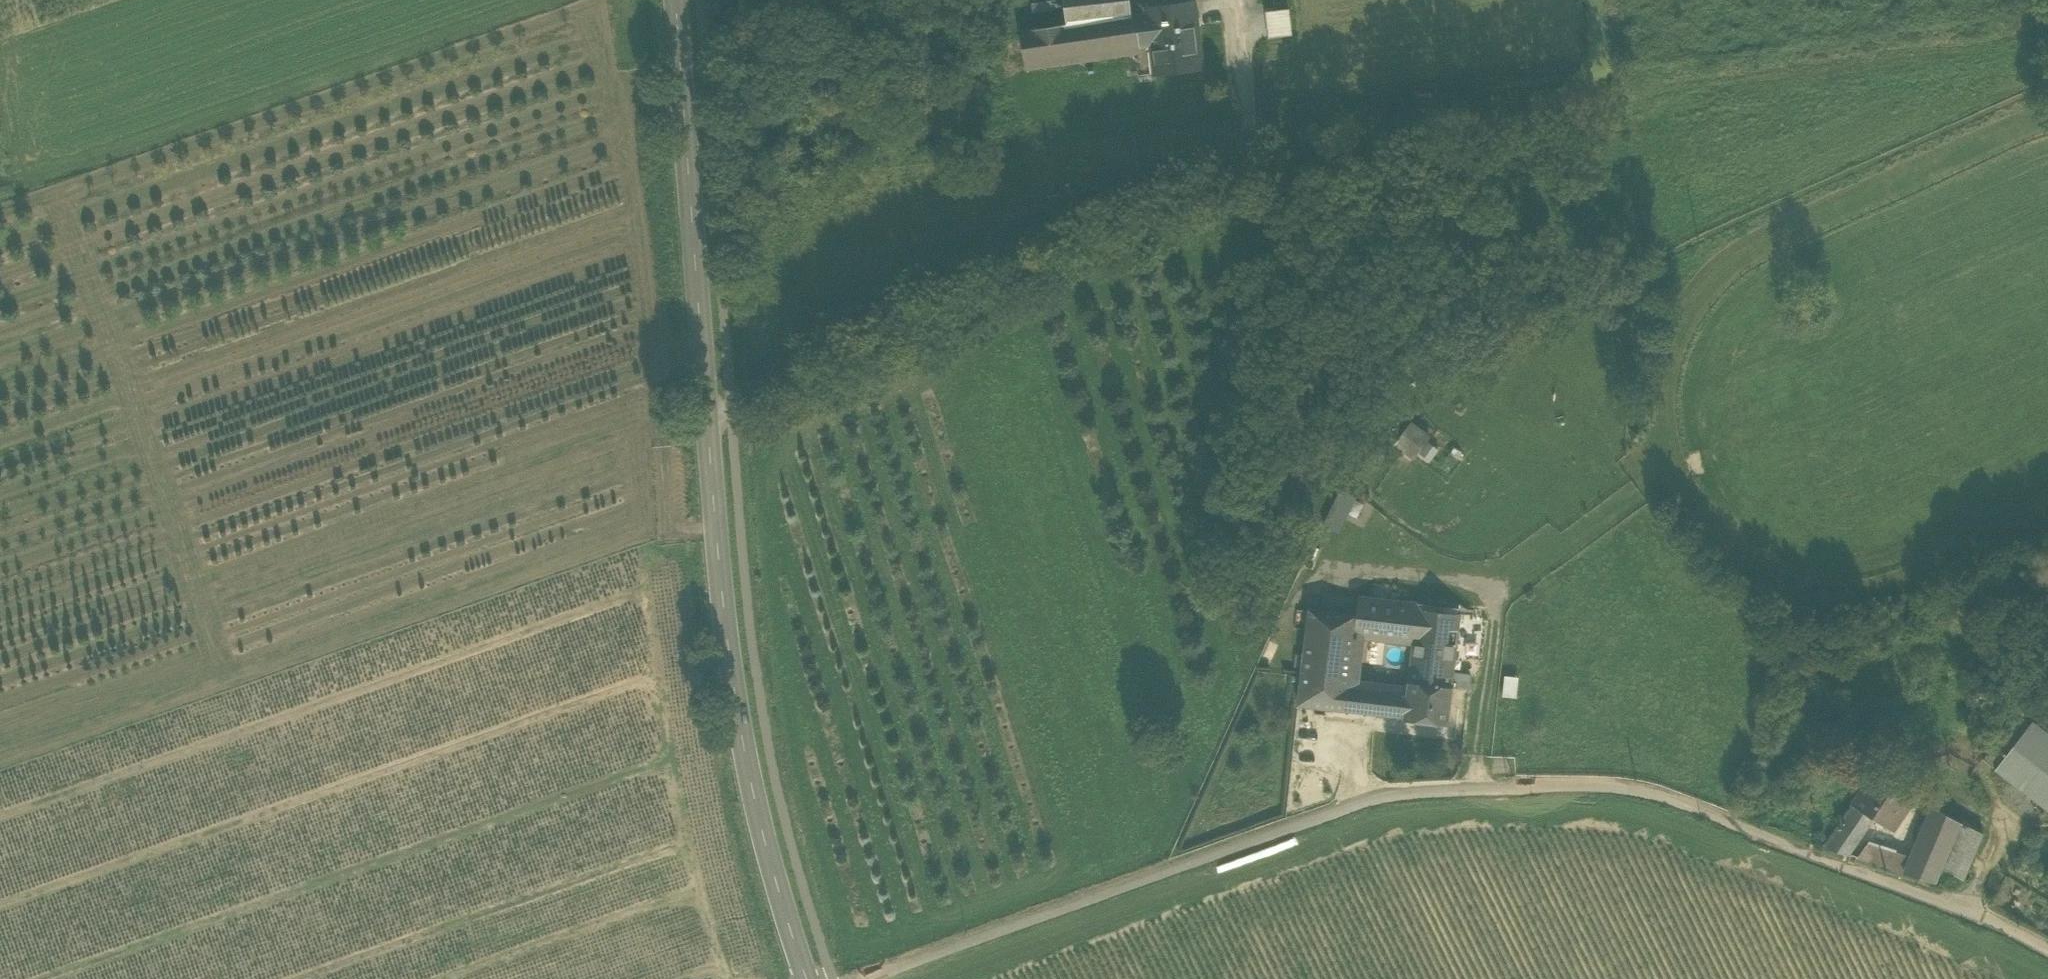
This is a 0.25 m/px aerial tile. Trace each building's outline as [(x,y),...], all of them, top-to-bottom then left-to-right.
[(1131,15),(1114,17),(1112,0),(1064,0),(1067,24),(1021,31),(1026,69),(1143,52),(1142,46),(1137,14),(1131,15)] [(1114,17),(1131,15),(1129,0),(1112,0),(1114,17)] [(1153,45),(1157,75),(1202,70),(1193,1),(1148,6),(1149,13),(1137,14),(1142,46),(1153,45)] [(1265,11),(1268,38),(1292,35),(1290,23),(1289,8),(1265,11)] [(1359,598),(1357,615),(1355,635),(1413,643),(1417,609),(1417,605),(1359,598)] [(1298,704),(1346,710),(1349,688),(1355,635),(1357,615),(1343,613),(1310,609),(1298,704)] [(1413,643),(1408,683),(1452,687),(1454,673),(1460,614),(1417,609),(1413,643)] [(1452,687),(1469,689),(1471,675),(1454,673),(1452,687)] [(1448,725),(1452,687),(1408,683),(1407,695),(1405,717),(1404,720),(1448,725)] [(1346,710),(1361,712),(1364,690),(1349,688),(1346,710)] [(1407,695),(1364,690),(1361,712),(1405,717),(1407,695)] [(2043,730),(2032,721),(2017,740),(1995,768),(1995,769),(2047,810),(2047,733),(2043,730)] [(1983,759),(1995,768),(2017,740),(2005,730),(1983,759)] [(1869,817),(1891,830),(1915,795),(1876,771),(1852,807),(1869,817)] [(1905,873),(1935,882),(1942,867),(1960,822),(1933,806),(1912,858),(1905,873)] [(1825,847),(1845,854),(1869,817),(1852,807),(1825,847)] [(1960,822),(1942,867),(1964,876),(1980,835),(1960,822)] [(1862,859),(1905,873),(1912,858),(1896,852),(1897,850),(1868,840),(1862,859)]
